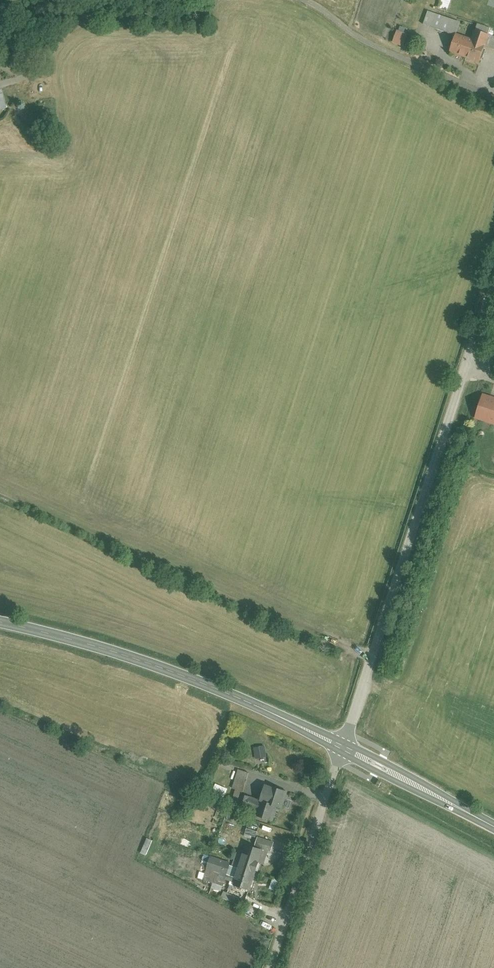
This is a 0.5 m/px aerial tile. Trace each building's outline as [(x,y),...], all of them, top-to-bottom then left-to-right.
[(437,9),(447,12),(452,0),(441,0),(437,9)] [(461,20),(431,9),(425,25),(456,35),(461,20)] [(471,30),(468,39),(453,35),(447,54),(478,63),(484,44),(483,44),(486,35),(471,30)] [(396,31),(391,43),(403,48),(408,35),(396,31)] [(474,417),(493,423),(493,402),(480,397),(474,417)] [(253,749),(256,760),(266,758),(263,747),(253,749)] [(239,771),(232,792),(244,796),(251,775),(239,771)] [(255,802),(262,805),(258,817),(272,822),(277,808),(284,811),(290,792),(269,785),(267,790),(260,788),(255,802)] [(209,791),(205,800),(214,804),(218,794),(209,791)] [(275,842),(262,837),(258,847),(271,852),(275,842)] [(224,878),(231,881),(229,887),(249,893),(262,852),(242,846),(239,855),(231,853),(228,863),(209,857),(202,877),(223,884),(224,878)] [(261,874),(271,878),(278,860),(267,856),(261,874)]
